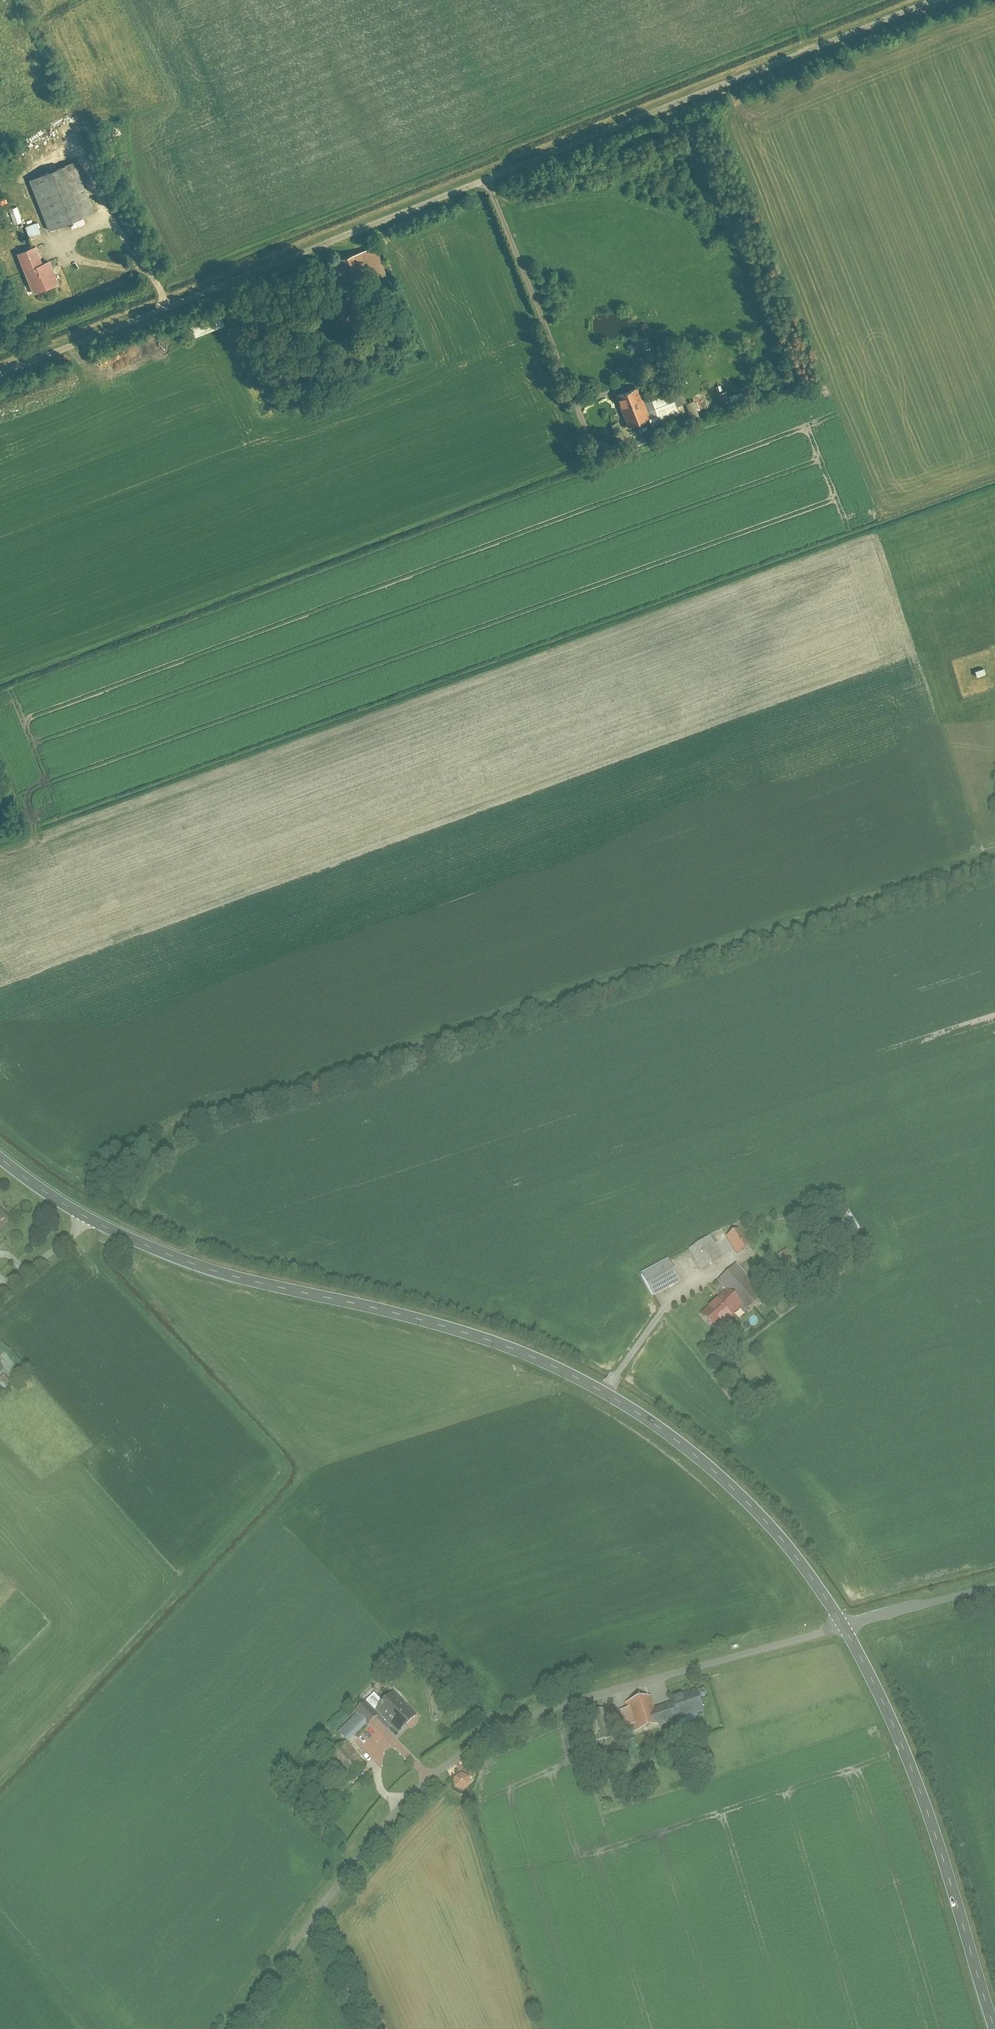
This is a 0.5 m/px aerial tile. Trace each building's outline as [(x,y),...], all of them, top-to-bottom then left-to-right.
[(24,180),(47,233),(48,236),(98,215),(75,162),(69,164),(68,160),(58,138),(36,148),(45,171),(24,180)] [(23,172),(24,168),(24,166),(23,165),(22,162),(20,161),(18,160),(15,160),(12,161),(9,163),(8,165),(7,169),(8,172),(10,175),(13,176),(16,177),(18,177),(20,176),(22,174),(23,172)] [(338,257),(348,285),(388,270),(378,243),(338,257)] [(40,262),(35,248),(20,253),(34,295),(61,286),(51,258),(40,262)] [(358,321),(348,295),(326,304),(337,330),(358,321)] [(618,388),(630,417),(650,409),(653,417),(682,405),(675,388),(649,398),(641,378),(618,388)] [(0,1211),(0,1244),(7,1237),(0,1230),(10,1221),(0,1211)] [(734,1256),(750,1246),(738,1229),(723,1239),(734,1256)] [(689,1255),(701,1272),(723,1257),(711,1240),(689,1255)] [(671,1260),(648,1275),(658,1292),(682,1278),(671,1260)] [(729,1288),(704,1313),(714,1324),(740,1298),(746,1304),(761,1289),(736,1265),(721,1280),(729,1288)] [(6,1382),(17,1373),(9,1363),(0,1370),(0,1374),(6,1382)] [(394,1693),(373,1711),(394,1735),(415,1717),(394,1693)] [(636,1734),(702,1713),(696,1693),(670,1702),(672,1708),(654,1714),(650,1699),(627,1706),(636,1734)] [(361,1726),(372,1716),(363,1705),(352,1715),(358,1721),(340,1737),(344,1742),(362,1726),(361,1726)] [(599,1740),(613,1736),(606,1712),(592,1716),(599,1740)] [(346,1783),(366,1768),(348,1743),(327,1758),(346,1783)]
